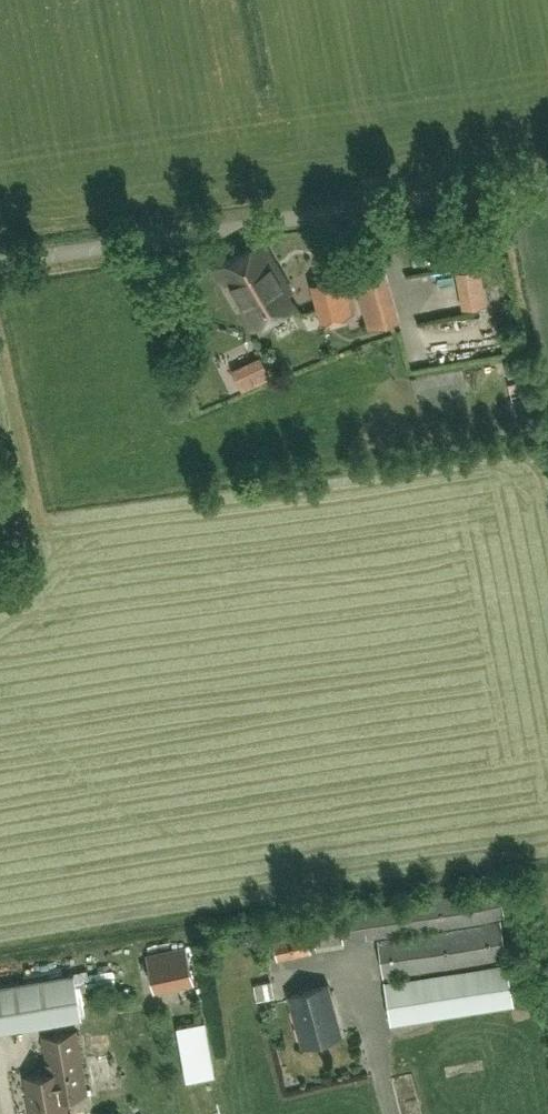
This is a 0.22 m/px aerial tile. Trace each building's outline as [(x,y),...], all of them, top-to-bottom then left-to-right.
[(248,329),(292,304),(286,293),(290,290),(262,241),(213,270),(248,329)] [(487,304),(481,267),(455,271),(462,308),(487,304)] [(368,329),(389,323),(375,272),(353,278),(368,329)] [(321,324),(353,314),(342,275),(310,285),(321,324)] [(234,366),(245,390),(274,377),(263,352),(234,366)] [(316,948),(504,918),(499,886),(310,916),(316,948)] [(505,957),(506,963),(383,982),(390,1025),(513,1006),(500,920),(377,940),(382,977),(505,957)] [(277,960),(311,952),(306,931),(272,939),(277,960)] [(186,946),(145,955),(153,992),(194,982),(186,946)] [(80,1017),(73,973),(0,986),(0,1031),(80,1017)] [(253,985),(257,1000),(275,996),(272,981),(253,985)] [(301,1045),(339,1035),(326,986),(288,996),(301,1045)] [(214,1074),(205,1021),(178,1026),(187,1079),(214,1074)] [(25,1077),(31,1113),(67,1113),(64,1098),(86,1094),(76,1032),(43,1037),(48,1063),(47,1064),(48,1073),(25,1077)] [(21,1037),(22,1061),(33,1060),(32,1036),(21,1037)]
